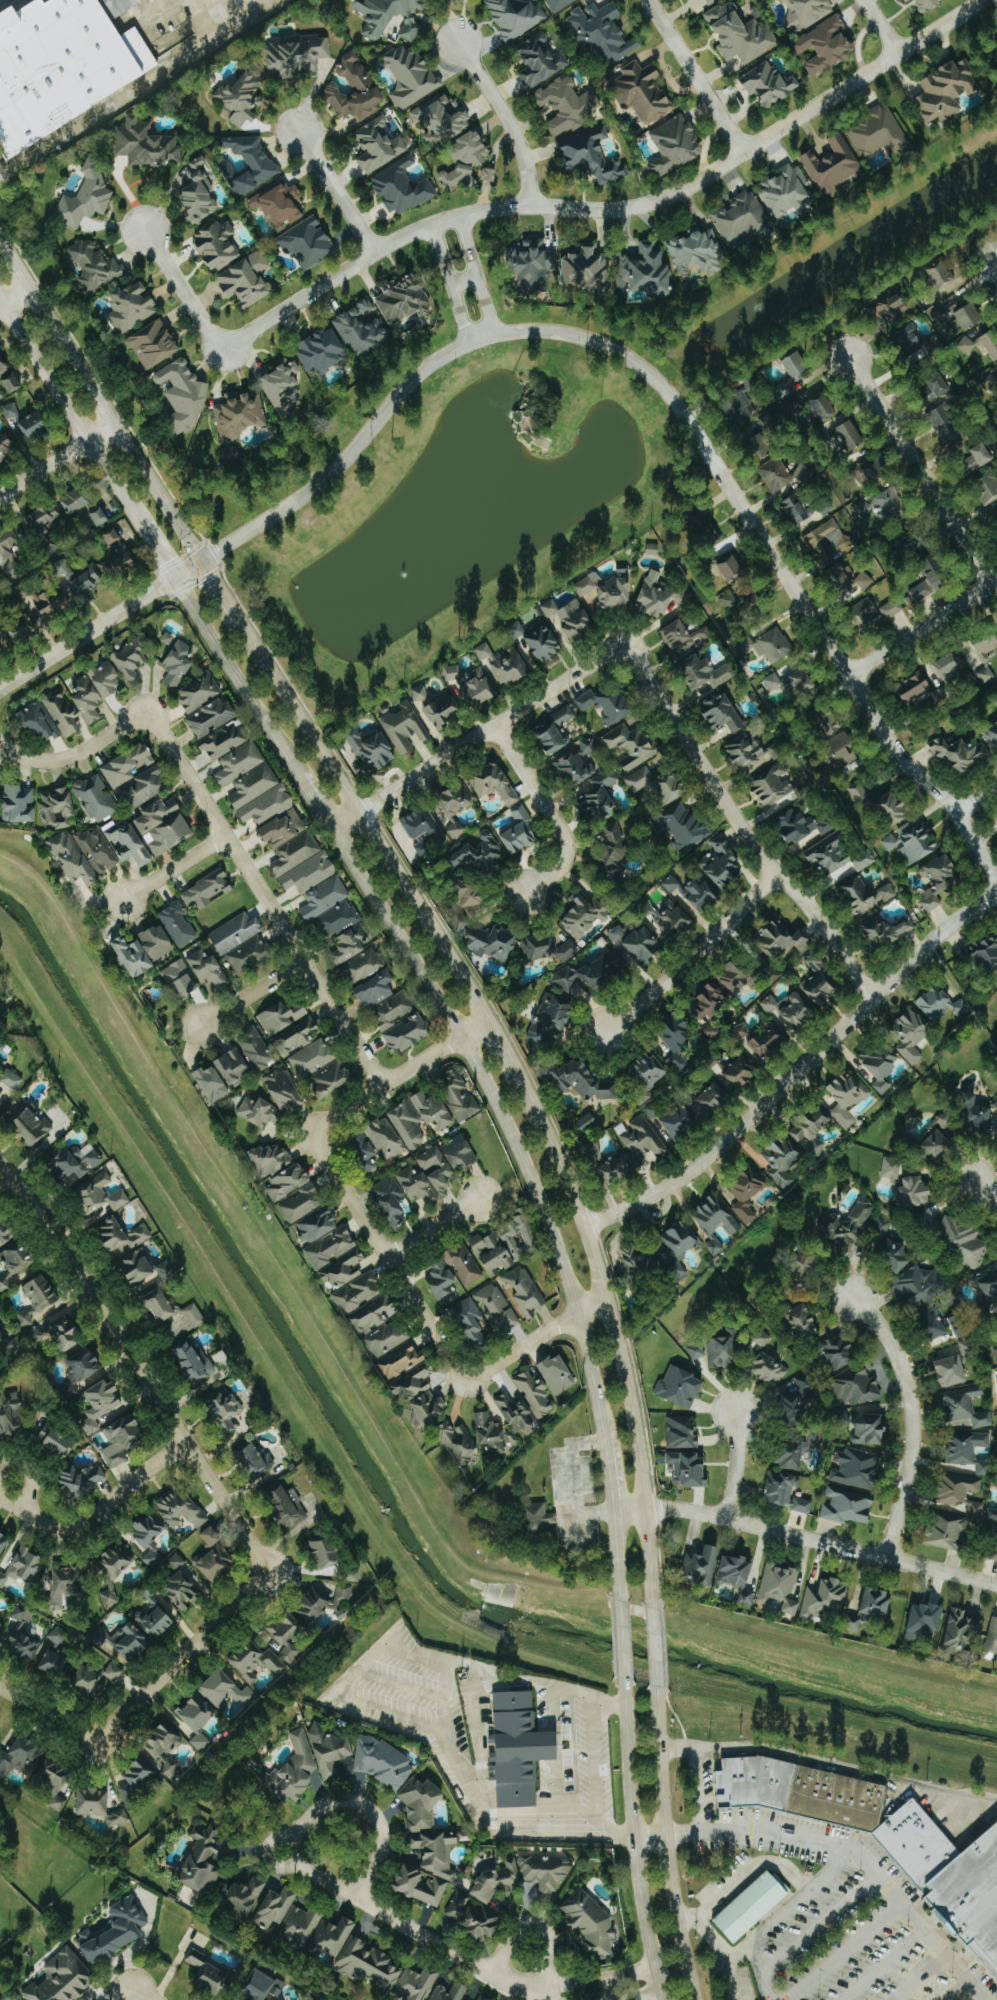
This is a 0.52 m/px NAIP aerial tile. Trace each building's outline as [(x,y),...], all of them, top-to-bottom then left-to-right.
[(34,146),(238,14),(228,0),(0,0),(0,94),(34,146)] [(365,4),(358,0),(352,5),(357,10),(370,18),(362,33),(379,43),(397,12),(404,16),(408,20),(399,35),(413,43),(422,28),(414,18),(419,8),(422,9),(428,0),(371,0),(365,4)] [(534,0),(521,0),(514,4),(512,0),(483,0),(508,43),(546,20),(534,0)] [(552,13),(577,0),(546,0),(552,13)] [(769,24),(762,28),(756,18),(746,24),(732,0),(730,0),(706,14),(723,43),(717,46),(727,62),(739,55),(745,65),(781,44),(769,24)] [(835,12),(829,0),(782,0),(799,32),(835,12)] [(926,14),(945,3),(943,0),(918,0),(926,14)] [(605,66),(643,49),(637,37),(627,41),(616,19),(623,16),(616,1),(599,9),(596,3),(585,8),(584,7),(566,16),(583,52),(595,46),(605,66)] [(801,54),(816,47),(820,56),(807,63),(814,77),(858,54),(845,29),(847,27),(841,15),(793,40),(801,54)] [(571,65),(562,50),(555,54),(542,32),(514,48),(520,59),(523,57),(529,67),(519,73),(528,90),(571,65)] [(331,58),(330,37),(321,38),(320,34),(301,36),(302,41),(268,44),(271,78),(319,73),(318,59),(331,58)] [(401,111),(442,86),(420,50),(411,55),(405,44),(382,58),(400,88),(390,94),(401,111)] [(339,119),(353,111),(359,122),(382,110),(379,104),(384,102),(356,49),(341,57),(345,63),(339,66),(354,95),(346,99),(336,81),(323,88),(339,119)] [(921,81),(927,92),(916,98),(930,123),(940,118),(943,123),(963,111),(956,100),(970,92),(971,94),(983,87),(966,57),(921,81)] [(646,127),(675,110),(656,78),(662,74),(655,63),(643,70),(636,59),(620,69),(624,76),(609,85),(622,108),(631,103),(646,127)] [(743,76),(764,110),(803,87),(795,74),(784,81),(771,59),(743,76)] [(214,97),(235,114),(230,120),(241,129),(248,120),(253,123),(259,116),(254,112),(264,100),(256,94),(265,82),(249,69),(234,88),(225,81),(214,97)] [(554,137),(586,124),(583,116),(602,108),(595,90),(579,96),(571,76),(532,92),(539,108),(553,102),(559,117),(547,122),(554,137)] [(410,113),(417,125),(423,121),(438,146),(473,125),(464,110),(453,117),(446,107),(452,104),(445,92),(410,113)] [(461,111),(456,101),(447,106),(452,116),(461,111)] [(865,159),(886,147),(888,151),(897,146),(900,153),(913,146),(890,105),(848,128),(865,159)] [(152,135),(152,122),(139,122),(139,114),(127,114),(127,126),(114,127),(114,155),(129,155),(129,165),(157,165),(157,162),(180,162),(180,135),(152,135)] [(649,132),(663,156),(651,163),(654,170),(657,169),(662,177),(707,152),(690,122),(687,123),(682,114),(649,132)] [(410,151),(401,136),(392,141),(384,126),(389,124),(384,115),(355,131),(367,153),(357,158),(366,175),(410,151)] [(559,139),(568,171),(581,167),(584,177),(597,173),(600,185),(629,177),(624,158),(607,162),(601,140),(610,138),(606,126),(559,139)] [(451,143),(464,166),(449,174),(447,170),(438,175),(445,189),(451,186),(454,192),(477,180),(471,168),(493,157),(478,129),(451,143)] [(802,156),(824,195),(866,172),(843,131),(829,139),(836,152),(822,161),(815,149),(802,156)] [(223,138),(224,149),(232,148),(235,154),(243,154),(252,171),(232,181),(232,187),(237,196),(238,196),(280,176),(261,137),(223,138)] [(371,177),(394,219),(438,194),(429,177),(413,186),(405,170),(417,163),(412,154),(371,177)] [(78,230),(85,216),(92,220),(96,211),(105,215),(116,192),(98,184),(107,165),(89,156),(81,173),(88,176),(77,199),(65,193),(53,218),(78,230)] [(221,208),(210,191),(213,189),(199,167),(207,162),(203,156),(182,169),(192,185),(179,193),(190,211),(185,214),(193,226),(221,208)] [(779,219),(815,200),(807,184),(810,183),(798,162),(777,173),(778,175),(764,182),(768,190),(764,193),(779,219)] [(496,182),(498,170),(484,167),(482,179),(496,182)] [(303,216),(296,201),(303,197),(297,184),(289,188),(285,182),(249,200),(254,211),(264,206),(277,233),(287,228),(285,225),(303,216)] [(711,213),(732,252),(751,242),(749,239),(774,225),(754,189),(711,213)] [(286,252),(291,249),(304,271),(338,252),(316,215),(277,238),(286,252)] [(241,258),(232,237),(236,235),(228,219),(192,235),(200,254),(204,252),(213,271),(241,258)] [(728,268),(714,229),(703,233),(700,226),(688,230),(690,235),(668,242),(680,275),(701,267),(704,276),(728,268)] [(126,274),(117,256),(108,260),(102,249),(97,251),(90,237),(69,248),(84,276),(79,278),(87,294),(126,274)] [(617,255),(619,296),(631,295),(630,291),(650,291),(650,297),(674,296),(673,264),(665,264),(665,251),(655,251),(655,240),(641,241),(641,255),(617,255)] [(557,249),(533,249),(533,241),(523,241),(523,248),(506,248),(506,272),(520,272),(520,290),(544,290),(544,271),(557,271),(557,249)] [(564,285),(600,287),(601,278),(609,278),(610,254),(597,254),(597,248),(585,247),(584,256),(565,255),(564,285)] [(216,275),(229,299),(237,294),(244,309),(273,294),(262,271),(270,267),(262,251),(216,275)] [(956,281),(947,260),(928,268),(937,289),(956,281)] [(390,327),(433,309),(418,272),(383,287),(386,294),(377,297),(390,327)] [(160,312),(151,296),(146,299),(143,294),(148,290),(143,281),(124,291),(122,287),(107,296),(116,311),(107,315),(119,335),(160,312)] [(911,314),(902,292),(873,303),(878,318),(885,315),(888,323),(911,314)] [(334,320),(358,360),(394,339),(380,317),(366,326),(361,317),(375,308),(369,298),(334,320)] [(965,331),(985,322),(976,303),(956,312),(965,331)] [(126,340),(146,372),(181,351),(161,318),(126,340)] [(930,355),(912,324),(893,335),(911,367),(930,355)] [(309,373),(320,368),(323,373),(351,358),(335,328),(326,333),(325,330),(295,346),(309,373)] [(996,362),(996,330),(996,329),(981,338),(996,362)] [(957,346),(968,356),(977,345),(966,336),(957,346)] [(4,350),(0,352),(0,374),(8,394),(21,389),(4,350)] [(793,379),(811,371),(802,352),(783,360),(793,379)] [(278,413),(292,405),(286,393),(302,385),(296,374),(300,372),(291,356),(277,363),(281,369),(261,379),(278,413)] [(210,384),(198,381),(185,357),(151,375),(156,384),(161,385),(170,380),(174,387),(165,392),(176,414),(167,419),(176,436),(200,424),(210,384)] [(990,370),(992,375),(980,382),(987,394),(996,389),(996,366),(990,370)] [(951,392),(943,372),(922,381),(931,401),(951,392)] [(754,417),(748,406),(752,404),(746,394),(757,387),(750,376),(743,380),(747,387),(720,404),(735,429),(754,417)] [(214,406),(222,443),(243,439),(241,431),(268,425),(261,389),(225,396),(226,403),(214,406)] [(809,400),(822,422),(838,414),(825,391),(809,400)] [(19,416),(16,402),(3,405),(6,419),(19,416)] [(963,432),(945,403),(927,414),(945,443),(963,432)] [(50,428),(40,411),(18,423),(28,440),(50,428)] [(837,429),(850,452),(866,443),(853,419),(837,429)] [(756,463),(774,454),(762,433),(745,442),(756,463)] [(17,456),(11,434),(0,437),(0,460),(17,456)] [(971,450),(974,455),(966,460),(973,472),(995,460),(985,442),(971,450)] [(871,487),(889,481),(880,456),(852,465),(858,483),(869,480),(871,487)] [(771,497),(793,491),(782,457),(761,464),(771,497)] [(993,467),(984,471),(987,477),(976,482),(985,503),(996,498),(996,476),(993,467)] [(878,514),(886,528),(910,514),(894,486),(876,497),(884,511),(878,514)] [(61,498),(68,515),(90,505),(83,489),(61,498)] [(783,500),(794,526),(811,518),(800,493),(783,500)] [(35,536),(63,521),(54,504),(26,518),(35,536)] [(110,521),(103,506),(90,513),(97,528),(110,521)] [(804,537),(821,565),(853,546),(836,517),(804,537)] [(715,542),(712,527),(700,529),(703,544),(715,542)] [(4,551),(0,557),(0,569),(15,581),(25,569),(11,558),(25,540),(9,528),(0,539),(0,548),(4,551)] [(110,546),(122,539),(116,528),(103,535),(110,546)] [(913,558),(927,548),(913,530),(899,540),(913,558)] [(100,560),(112,580),(138,566),(126,545),(100,560)] [(909,589),(914,601),(951,586),(937,552),(920,559),(929,581),(909,589)] [(729,582),(745,573),(734,554),(718,564),(729,582)] [(103,585),(94,563),(73,572),(67,559),(57,563),(72,598),(103,585)] [(851,595),(857,585),(867,591),(875,579),(862,571),(859,576),(848,568),(848,569),(836,562),(825,579),(851,595)] [(630,569),(617,569),(618,580),(606,580),(607,587),(601,587),(601,610),(631,609),(630,569)] [(637,601),(646,605),(643,611),(663,620),(670,605),(682,611),(690,594),(660,580),(663,574),(653,569),(637,601)] [(580,596),(605,587),(600,573),(575,582),(580,596)] [(66,588),(36,597),(42,616),(72,607),(66,588)] [(764,605),(756,588),(726,601),(734,619),(764,605)] [(886,620),(869,596),(853,607),(869,631),(886,620)] [(904,608),(895,597),(881,610),(890,620),(904,608)] [(556,631),(564,627),(573,644),(586,637),(584,633),(594,627),(579,599),(560,609),(555,599),(542,605),(556,631)] [(707,626),(692,635),(682,619),(661,631),(674,653),(699,638),(702,643),(713,636),(707,626)] [(517,640),(527,632),(518,621),(508,629),(517,640)] [(540,664),(564,652),(549,624),(526,636),(540,664)] [(761,657),(765,654),(772,665),(795,651),(779,626),(752,643),(761,657)] [(176,636),(167,631),(162,641),(171,646),(176,636)] [(988,653),(996,649),(996,635),(975,644),(983,664),(991,660),(988,653)] [(194,662),(188,658),(194,648),(179,639),(163,666),(170,670),(163,682),(178,691),(194,662)] [(150,662),(138,640),(112,655),(129,686),(140,680),(135,670),(150,662)] [(496,658),(488,643),(475,650),(482,662),(488,659),(504,688),(532,673),(517,646),(496,658)] [(935,663),(947,686),(962,678),(957,669),(962,666),(955,653),(935,663)] [(715,690),(738,675),(730,662),(716,671),(708,658),(703,662),(697,654),(679,666),(696,691),(709,682),(715,690)] [(106,701),(127,688),(111,661),(89,673),(106,701)] [(446,682),(461,680),(459,666),(444,667),(446,682)] [(996,677),(989,666),(976,674),(984,685),(996,677)] [(789,677),(800,697),(817,687),(806,667),(789,677)] [(484,669),(461,680),(474,708),(498,697),(484,669)] [(770,692),(784,686),(777,672),(764,679),(770,692)] [(189,714),(223,693),(211,673),(177,693),(189,714)] [(906,704),(933,691),(925,673),(898,686),(906,704)] [(74,698),(89,726),(103,718),(97,708),(105,703),(89,675),(76,682),(82,693),(74,698)] [(426,708),(433,705),(426,685),(412,690),(420,712),(427,710),(426,708)] [(635,714),(620,687),(598,698),(593,690),(576,699),(583,712),(601,703),(607,714),(602,717),(608,728),(635,714)] [(747,728),(728,693),(718,698),(717,694),(701,703),(716,730),(728,723),(735,735),(747,728)] [(47,700),(63,740),(83,731),(71,699),(65,701),(62,694),(47,700)] [(436,730),(465,718),(454,694),(426,706),(436,730)] [(237,718),(225,697),(187,719),(199,740),(237,718)] [(432,739),(410,699),(400,704),(402,708),(381,720),(402,758),(415,750),(409,739),(418,734),(423,743),(432,739)] [(21,711),(38,747),(60,736),(43,700),(21,711)] [(534,724),(548,756),(569,746),(560,726),(577,719),(571,707),(534,724)] [(846,730),(844,731),(831,707),(812,717),(838,770),(861,759),(846,730)] [(213,760),(251,742),(241,722),(198,743),(202,752),(207,749),(213,760)] [(627,773),(661,752),(644,725),(631,732),(625,723),(601,739),(609,752),(622,744),(630,757),(620,763),(627,773)] [(983,733),(995,752),(996,751),(996,725),(983,733)] [(727,742),(742,775),(785,756),(779,742),(762,751),(753,731),(727,742)] [(350,738),(370,775),(398,760),(383,732),(365,742),(360,733),(350,738)] [(954,778),(991,759),(982,743),(970,749),(965,739),(950,746),(944,735),(934,741),(954,778)] [(588,756),(601,750),(595,737),(580,744),(582,749),(555,762),(568,789),(597,775),(588,756)] [(267,762),(254,740),(220,760),(225,769),(215,775),(223,788),(267,762)] [(136,777),(133,771),(147,763),(149,767),(158,762),(147,743),(102,768),(114,790),(136,777)] [(789,773),(783,761),(750,779),(766,808),(794,793),(784,776),(789,773)] [(234,781),(239,792),(229,797),(235,809),(281,787),(270,763),(234,781)] [(470,779),(481,799),(500,789),(509,807),(521,801),(501,763),(470,779)] [(171,787),(158,765),(117,789),(130,811),(171,787)] [(689,793),(674,769),(656,780),(647,766),(625,779),(634,794),(647,787),(655,801),(663,797),(668,806),(689,793)] [(589,780),(595,791),(578,799),(590,824),(618,810),(607,788),(619,782),(612,768),(589,780)] [(75,786),(95,825),(120,812),(100,773),(75,786)] [(848,788),(858,805),(871,797),(861,781),(848,788)] [(467,829),(456,819),(474,798),(457,783),(439,804),(450,814),(440,825),(458,840),(467,829)] [(237,811),(245,824),(255,818),(259,826),(296,805),(284,784),(237,811)] [(37,823),(37,806),(35,806),(35,787),(6,786),(5,822),(37,823)] [(72,827),(70,818),(77,816),(71,788),(42,794),(44,803),(41,804),(46,829),(56,827),(56,830),(72,827)] [(897,791),(874,804),(890,830),(912,817),(897,791)] [(157,858),(196,836),(174,796),(143,813),(145,816),(136,821),(157,858)] [(713,836),(698,808),(688,813),(683,802),(663,813),(678,841),(673,843),(679,854),(713,836)] [(502,835),(513,856),(540,841),(530,822),(533,820),(524,804),(512,811),(520,826),(502,835)] [(432,844),(445,836),(427,806),(401,821),(412,841),(426,833),(432,844)] [(259,830),(268,844),(270,842),(275,850),(309,830),(296,808),(259,830)] [(774,820),(790,847),(819,830),(823,836),(834,829),(826,816),(814,822),(807,810),(798,816),(793,809),(774,820)] [(153,862),(130,817),(104,830),(113,847),(115,846),(123,863),(135,857),(140,869),(153,862)] [(618,822),(601,828),(609,851),(598,855),(608,885),(625,879),(620,862),(630,858),(618,822)] [(939,853),(925,822),(913,828),(911,823),(895,830),(896,833),(882,839),(889,853),(898,849),(906,867),(939,853)] [(453,867),(471,861),(474,871),(504,862),(493,828),(479,833),(482,845),(449,855),(453,867)] [(98,874),(109,867),(110,870),(121,863),(100,829),(91,834),(88,829),(76,836),(98,874)] [(99,880),(71,830),(50,841),(74,884),(84,878),(89,887),(99,880)] [(323,851),(310,831),(277,851),(282,858),(270,865),(279,878),(323,851)] [(876,862),(868,848),(853,856),(839,831),(804,851),(811,865),(820,861),(828,876),(853,862),(858,871),(876,862)] [(720,893),(744,880),(735,864),(740,861),(724,834),(710,841),(716,853),(702,861),(720,893)] [(414,843),(421,859),(432,855),(425,838),(414,843)] [(339,872),(325,850),(280,880),(287,891),(297,885),(303,895),(339,872)] [(919,869),(923,879),(929,876),(938,895),(963,883),(950,855),(919,869)] [(180,892),(190,910),(198,906),(200,911),(213,904),(211,898),(225,891),(226,894),(235,890),(224,870),(180,892)] [(661,883),(670,894),(682,884),(672,873),(661,883)] [(305,895),(310,904),(300,910),(307,923),(351,897),(339,875),(305,895)] [(871,893),(862,876),(839,888),(855,917),(884,901),(885,903),(898,896),(891,883),(871,893)] [(701,886),(696,879),(681,890),(701,915),(721,900),(707,881),(701,886)] [(942,906),(934,889),(919,896),(927,914),(942,906)] [(578,941),(600,920),(603,923),(613,915),(597,897),(590,904),(578,891),(569,899),(576,907),(560,921),(578,941)] [(325,939),(361,922),(351,901),(315,918),(325,939)] [(159,912),(177,949),(198,938),(180,902),(159,912)] [(657,920),(677,941),(696,923),(680,906),(674,912),(670,908),(657,920)] [(252,921),(246,912),(209,935),(222,957),(265,930),(257,918),(252,921)] [(917,930),(911,919),(890,930),(881,912),(860,923),(875,952),(917,930)] [(801,930),(792,938),(775,920),(755,939),(776,961),(794,945),(802,953),(813,943),(801,930)] [(176,950),(161,924),(140,936),(154,962),(176,950)] [(371,940),(362,924),(335,939),(341,949),(331,954),(338,967),(366,951),(363,945),(371,940)] [(613,943),(627,937),(621,925),(607,931),(613,943)] [(625,939),(640,968),(664,955),(649,926),(625,939)] [(520,934),(496,927),(493,935),(474,929),(468,950),(485,955),(510,963),(520,934)] [(561,956),(561,959),(577,956),(575,943),(556,946),(555,934),(522,938),(526,962),(561,956)] [(237,976),(273,957),(262,935),(226,954),(237,976)] [(143,941),(129,947),(125,937),(114,941),(131,980),(155,969),(143,941)] [(988,975),(996,971),(996,937),(962,954),(969,968),(981,962),(988,975)] [(386,965),(373,947),(340,970),(352,988),(386,965)] [(202,985),(212,979),(218,990),(230,983),(214,955),(208,959),(202,949),(186,958),(202,985)] [(551,982),(578,1000),(602,989),(605,986),(618,979),(627,967),(621,956),(614,951),(595,961),(593,964),(577,972),(568,967),(557,972),(551,982)] [(816,974),(827,966),(817,952),(806,960),(816,974)] [(179,1001),(199,989),(182,959),(161,971),(179,1001)] [(739,988),(745,995),(757,984),(737,961),(718,977),(733,994),(739,988)] [(355,988),(366,1010),(400,994),(389,972),(355,988)] [(799,985),(821,1008),(840,991),(823,972),(813,982),(808,977),(799,985)] [(696,998),(701,1003),(692,1012),(704,1025),(729,1001),(712,983),(696,998)] [(932,1023),(952,1009),(959,1019),(971,1010),(963,998),(954,1004),(941,984),(917,1001),(932,1023)] [(384,1030),(417,1010),(405,991),(372,1011),(384,1030)] [(767,1014),(779,1007),(796,1033),(818,1019),(799,991),(778,1004),(772,995),(760,1003),(767,1014)] [(542,1056),(547,1045),(556,1049),(576,1005),(547,993),(523,1048),(542,1056)] [(258,1017),(284,1059),(288,1057),(302,1080),(337,1059),(323,1037),(316,1041),(312,1034),(320,1030),(305,1005),(295,1012),(287,999),(258,1017)] [(925,1057),(916,1047),(934,1033),(912,1007),(893,1024),(908,1041),(898,1049),(913,1067),(925,1057)] [(382,1035),(395,1056),(434,1033),(421,1011),(407,1019),(407,1020),(382,1035)] [(681,1048),(696,1036),(678,1013),(664,1024),(670,1031),(662,1038),(674,1053),(666,1060),(678,1074),(693,1062),(681,1048)] [(712,1041),(722,1032),(712,1022),(703,1031),(712,1041)] [(750,1035),(746,1024),(734,1028),(738,1040),(750,1035)] [(751,1045),(767,1062),(789,1041),(773,1024),(751,1045)] [(273,1065),(260,1028),(240,1035),(254,1072),(273,1065)] [(880,1079),(873,1086),(884,1096),(893,1086),(885,1079),(900,1064),(877,1042),(860,1061),(880,1079)] [(217,1060),(231,1088),(254,1077),(240,1049),(217,1060)] [(645,1087),(668,1078),(658,1054),(635,1064),(645,1087)] [(745,1055),(724,1073),(740,1091),(761,1073),(745,1055)] [(355,1082),(342,1058),(313,1074),(320,1087),(314,1090),(319,1100),(355,1082)] [(619,1082),(596,1082),(596,1073),(592,1073),(585,1062),(572,1062),(561,1069),(550,1075),(557,1086),(561,1086),(566,1094),(576,1087),(586,1102),(596,1096),(598,1099),(619,1100),(619,1082)] [(232,1093),(215,1067),(207,1072),(204,1068),(194,1074),(213,1105),(232,1093)] [(8,1068),(0,1080),(0,1081),(17,1092),(25,1079),(8,1068)] [(305,1103),(288,1070),(279,1074),(277,1071),(263,1078),(283,1115),(305,1103)] [(440,1077),(455,1122),(481,1113),(474,1091),(468,1093),(461,1070),(440,1077)] [(859,1120),(851,1112),(873,1092),(857,1075),(849,1082),(844,1076),(828,1090),(841,1104),(831,1113),(847,1131),(859,1120)] [(706,1121),(731,1097),(716,1082),(696,1101),(701,1106),(696,1112),(706,1121)] [(441,1131),(456,1123),(440,1095),(429,1101),(424,1091),(411,1098),(427,1127),(436,1122),(441,1131)] [(979,1095),(965,1094),(962,1131),(992,1134),(994,1108),(978,1107),(979,1095)] [(285,1113),(261,1099),(258,1103),(247,1097),(237,1114),(265,1130),(270,1121),(278,1125),(285,1113)] [(430,1141),(408,1102),(388,1113),(411,1152),(430,1141)] [(9,1120),(32,1148),(55,1129),(44,1117),(39,1121),(27,1105),(9,1120)] [(676,1143),(699,1129),(685,1106),(662,1119),(676,1143)] [(828,1148),(818,1137),(835,1121),(822,1107),(792,1134),(816,1160),(828,1148)] [(577,1124),(584,1133),(598,1121),(591,1112),(577,1124)] [(940,1164),(966,1138),(944,1115),(918,1141),(940,1164)] [(408,1148),(385,1117),(364,1132),(387,1163),(408,1148)] [(380,1168),(374,1158),(379,1155),(365,1133),(349,1143),(368,1174),(380,1168)] [(442,1146),(458,1175),(480,1162),(464,1134),(442,1146)] [(785,1191),(796,1181),(788,1172),(805,1155),(787,1136),(764,1158),(774,1168),(768,1173),(785,1191)] [(262,1179),(292,1165),(281,1140),(251,1155),(262,1179)] [(104,1160),(91,1143),(81,1151),(77,1146),(65,1155),(59,1148),(45,1159),(68,1188),(104,1160)] [(397,1175),(414,1203),(423,1197),(428,1206),(441,1198),(441,1197),(454,1189),(447,1178),(454,1174),(438,1145),(416,1158),(424,1171),(417,1175),(412,1166),(397,1175)] [(599,1165),(610,1186),(633,1175),(623,1154),(599,1165)] [(894,1185),(902,1186),(905,1160),(884,1158),(882,1177),(895,1179),(894,1185)] [(312,1185),(305,1165),(267,1180),(274,1200),(312,1185)] [(733,1207),(747,1226),(762,1214),(752,1199),(768,1187),(754,1169),(730,1188),(740,1201),(733,1207)] [(124,1189),(110,1196),(105,1187),(113,1183),(108,1172),(72,1190),(85,1215),(109,1202),(114,1212),(131,1203),(124,1189)] [(907,1187),(895,1189),(899,1209),(934,1202),(930,1184),(925,1185),(923,1175),(905,1178),(907,1187)] [(393,1228),(408,1220),(398,1202),(406,1197),(394,1176),(371,1189),(393,1228)] [(279,1206),(291,1225),(326,1204),(313,1182),(299,1190),(301,1193),(279,1206)] [(692,1212),(709,1235),(724,1224),(733,1236),(742,1229),(716,1194),(692,1212)] [(878,1204),(861,1196),(847,1223),(828,1214),(820,1231),(855,1249),(878,1204)] [(963,1262),(979,1270),(992,1245),(987,1242),(975,1225),(950,1214),(942,1211),(932,1206),(926,1211),(923,1218),(924,1220),(939,1228),(963,1262)] [(17,1235),(0,1212),(0,1248),(17,1235)] [(153,1239),(147,1225),(125,1234),(117,1216),(97,1225),(111,1258),(153,1239)] [(688,1275),(679,1256),(700,1247),(687,1220),(661,1233),(682,1278),(688,1275)] [(471,1239),(490,1279),(500,1275),(497,1268),(524,1256),(510,1225),(483,1238),(481,1234),(471,1239)] [(317,1271),(337,1259),(359,1247),(348,1227),(324,1240),(306,1251),(317,1271)] [(915,1259),(901,1244),(899,1245),(890,1237),(876,1250),(899,1275),(915,1259)] [(715,1238),(706,1246),(715,1256),(724,1248),(715,1238)] [(26,1240),(0,1252),(0,1253),(9,1274),(0,1278),(0,1285),(2,1291),(12,1287),(8,1277),(37,1264),(26,1240)] [(485,1278),(466,1242),(443,1254),(449,1266),(454,1264),(467,1287),(485,1278)] [(793,1269),(808,1280),(824,1259),(808,1248),(793,1269)] [(118,1263),(132,1290),(171,1270),(166,1262),(154,1269),(143,1249),(118,1263)] [(320,1274),(326,1284),(331,1281),(337,1291),(364,1275),(358,1265),(367,1259),(361,1249),(320,1274)] [(624,1251),(624,1269),(651,1268),(650,1250),(624,1251)] [(451,1268),(449,1269),(443,1259),(432,1265),(436,1272),(427,1277),(444,1307),(457,1299),(450,1287),(459,1282),(451,1268)] [(504,1276),(516,1295),(514,1296),(529,1321),(537,1316),(535,1312),(548,1303),(523,1264),(504,1276)] [(934,1267),(926,1273),(919,1264),(895,1282),(916,1310),(948,1285),(934,1267)] [(991,1302),(996,1299),(996,1264),(978,1273),(991,1302)] [(347,1315),(384,1292),(378,1282),(381,1280),(375,1271),(335,1295),(347,1315)] [(60,1301),(47,1274),(23,1285),(33,1307),(16,1315),(31,1346),(55,1334),(64,1352),(86,1342),(76,1321),(72,1323),(68,1315),(38,1329),(31,1315),(60,1301)] [(473,1295),(477,1304),(484,1300),(489,1311),(486,1313),(498,1335),(519,1323),(497,1281),(473,1295)] [(178,1314),(162,1286),(145,1296),(161,1324),(178,1314)] [(413,1340),(402,1316),(392,1294),(350,1314),(360,1335),(364,1333),(375,1358),(413,1340)] [(484,1317),(471,1296),(452,1309),(476,1347),(489,1339),(478,1321),(484,1317)] [(207,1321),(196,1302),(183,1310),(194,1328),(207,1321)] [(809,1302),(788,1310),(799,1339),(820,1331),(809,1302)] [(949,1333),(938,1305),(921,1312),(932,1339),(949,1333)] [(959,1338),(970,1333),(962,1313),(950,1318),(959,1338)] [(711,1368),(742,1364),(736,1326),(720,1328),(721,1338),(707,1340),(711,1368)] [(7,1328),(2,1333),(0,1330),(0,1344),(1,1343),(8,1352),(19,1343),(7,1328)] [(774,1338),(762,1328),(751,1341),(765,1353),(752,1369),(774,1387),(789,1369),(765,1349),(774,1338)] [(835,1370),(859,1361),(852,1341),(846,1343),(843,1335),(825,1342),(835,1370)] [(977,1354),(974,1338),(960,1341),(963,1357),(977,1354)] [(174,1348),(193,1384),(217,1372),(206,1351),(198,1355),(190,1340),(174,1348)] [(390,1381),(428,1359),(424,1351),(420,1354),(413,1341),(379,1361),(390,1381)] [(696,1360),(710,1354),(706,1343),(691,1348),(696,1360)] [(75,1383),(103,1370),(92,1347),(65,1360),(75,1383)] [(539,1366),(557,1396),(579,1383),(561,1353),(539,1366)] [(969,1382),(962,1354),(936,1360),(943,1388),(969,1382)] [(708,1378),(670,1365),(659,1397),(693,1408),(696,1398),(700,1400),(708,1378)] [(392,1386),(401,1404),(432,1388),(427,1378),(437,1373),(433,1366),(392,1386)] [(882,1400),(880,1381),(871,1382),(869,1368),(834,1373),(839,1406),(882,1400)] [(517,1377),(536,1419),(557,1410),(542,1378),(536,1382),(531,1371),(517,1377)] [(814,1386),(798,1374),(793,1381),(801,1387),(797,1393),(791,1388),(776,1408),(799,1425),(811,1407),(803,1401),(814,1386)] [(123,1406),(117,1392),(120,1391),(113,1378),(86,1392),(96,1411),(81,1419),(90,1436),(102,1429),(97,1419),(123,1406)] [(994,1426),(992,1411),(975,1414),(972,1398),(986,1396),(984,1385),(946,1391),(951,1421),(972,1418),(973,1429),(994,1426)] [(236,1393),(226,1398),(221,1389),(206,1397),(226,1435),(237,1429),(232,1418),(245,1411),(236,1393)] [(437,1400),(432,1391),(404,1408),(415,1426),(423,1421),(427,1427),(450,1413),(441,1398),(437,1400)] [(24,1435),(23,1393),(8,1393),(8,1401),(0,1401),(0,1436),(24,1435)] [(525,1399),(514,1405),(507,1393),(496,1399),(515,1436),(538,1423),(525,1399)] [(111,1469),(129,1461),(124,1450),(148,1439),(136,1414),(104,1429),(112,1446),(102,1450),(111,1469)] [(885,1416),(857,1414),(855,1443),(886,1445),(887,1423),(885,1423),(885,1416)] [(667,1447),(697,1448),(698,1418),(668,1417),(667,1447)] [(79,1441),(51,1420),(38,1438),(66,1459),(79,1441)] [(466,1424),(454,1429),(450,1421),(440,1425),(458,1466),(481,1456),(466,1424)] [(991,1433),(952,1432),(951,1464),(976,1465),(976,1447),(990,1448),(991,1433)] [(804,1450),(821,1451),(822,1435),(808,1434),(807,1442),(781,1440),(779,1467),(803,1468),(804,1450)] [(270,1453),(263,1456),(255,1442),(237,1452),(251,1477),(276,1463),(270,1453)] [(875,1491),(883,1455),(847,1447),(845,1453),(837,1451),(835,1462),(841,1463),(840,1470),(832,1468),(830,1481),(875,1491)] [(667,1454),(667,1465),(675,1465),(675,1486),(707,1486),(707,1453),(667,1454)] [(990,1476),(991,1462),(977,1461),(976,1476),(990,1476)] [(58,1471),(71,1499),(109,1481),(100,1463),(79,1472),(75,1463),(58,1471)] [(800,1476),(771,1470),(764,1502),(810,1512),(812,1501),(795,1497),(800,1476)] [(981,1494),(984,1480),(944,1473),(939,1502),(966,1507),(969,1491),(981,1494)] [(209,1520),(182,1484),(155,1504),(174,1529),(188,1519),(196,1530),(209,1520)] [(271,1491),(286,1528),(309,1519),(296,1488),(287,1491),(285,1486),(271,1491)] [(820,1516),(869,1526),(876,1496),(828,1486),(825,1496),(832,1498),(830,1506),(823,1505),(820,1516)] [(547,1502),(528,1504),(531,1532),(550,1530),(550,1524),(558,1523),(557,1513),(548,1514),(547,1502)] [(996,1521),(996,1509),(989,1507),(986,1518),(996,1521)] [(960,1551),(965,1531),(967,1532),(970,1520),(936,1512),(929,1544),(960,1551)] [(167,1529),(153,1513),(131,1534),(146,1549),(167,1529)] [(202,1533),(210,1548),(223,1540),(214,1526),(202,1533)] [(0,1532),(0,1560),(11,1538),(0,1532)] [(341,1564),(335,1534),(313,1538),(319,1568),(341,1564)] [(213,1583),(237,1561),(221,1543),(205,1557),(201,1553),(192,1560),(213,1583)] [(722,1547),(707,1544),(705,1555),(688,1552),(683,1579),(715,1584),(722,1547)] [(21,1545),(7,1575),(0,1571),(0,1587),(4,1589),(9,1578),(17,1582),(20,1576),(35,1583),(47,1557),(21,1545)] [(152,1549),(143,1561),(154,1569),(163,1557),(152,1549)] [(175,1571),(186,1561),(178,1553),(167,1563),(175,1571)] [(750,1590),(753,1557),(724,1555),(721,1584),(742,1586),(740,1603),(755,1604),(756,1590),(750,1590)] [(800,1569),(767,1563),(760,1603),(768,1604),(769,1599),(785,1602),(783,1612),(798,1615),(800,1601),(794,1600),(800,1569)] [(54,1567),(53,1594),(82,1595),(83,1568),(54,1567)] [(206,1593),(185,1567),(162,1585),(184,1612),(191,1607),(190,1606),(206,1593)] [(808,1586),(800,1616),(811,1619),(812,1615),(823,1618),(825,1610),(842,1615),(850,1583),(824,1576),(820,1590),(808,1586)] [(179,1621),(146,1584),(139,1590),(152,1605),(136,1618),(156,1641),(179,1621)] [(353,1589),(338,1586),(335,1599),(305,1592),(299,1617),(320,1622),(323,1610),(347,1615),(353,1589)] [(892,1591),(866,1587),(863,1614),(889,1618),(892,1591)] [(914,1602),(907,1640),(917,1642),(918,1638),(936,1641),(943,1608),(914,1602)] [(969,1610),(951,1606),(942,1651),(972,1657),(980,1617),(968,1615),(969,1610)] [(303,1650),(293,1643),(305,1627),(283,1611),(267,1632),(287,1646),(280,1656),(292,1665),(303,1650)] [(994,1616),(985,1657),(996,1660),(996,1617),(994,1616)] [(110,1642),(132,1663),(152,1643),(130,1621),(110,1642)] [(47,1636),(57,1647),(69,1636),(59,1626),(47,1636)] [(289,1669),(271,1648),(265,1653),(253,1640),(229,1660),(252,1686),(260,1679),(256,1674),(265,1665),(277,1679),(289,1669)] [(57,1679),(69,1660),(50,1648),(38,1667),(57,1679)] [(100,1695),(108,1681),(116,1685),(124,1670),(110,1663),(103,1675),(83,1664),(72,1685),(92,1695),(94,1692),(100,1695)] [(218,1708),(233,1695),(245,1708),(258,1696),(249,1686),(243,1691),(222,1668),(200,1689),(218,1708)] [(539,1807),(539,1760),(561,1760),(561,1731),(536,1732),(535,1691),(495,1692),(495,1724),(490,1724),(491,1745),(496,1745),(496,1759),(490,1759),(490,1781),(498,1781),(499,1808),(539,1807)] [(179,1714),(199,1734),(191,1742),(201,1753),(212,1742),(201,1731),(219,1713),(199,1693),(179,1714)] [(323,1781),(339,1777),(335,1761),(355,1757),(350,1733),(329,1738),(325,1722),(310,1726),(323,1781)] [(142,1750),(145,1753),(124,1778),(128,1781),(117,1794),(135,1809),(144,1798),(139,1794),(160,1769),(172,1778),(182,1767),(168,1755),(182,1739),(164,1724),(142,1750)] [(296,1754),(283,1769),(268,1773),(267,1772),(260,1780),(285,1802),(294,1799),(298,1803),(314,1784),(311,1773),(318,1770),(307,1732),(303,1729),(290,1732),(296,1754)] [(354,1772),(370,1774),(400,1793),(411,1775),(413,1759),(384,1741),(379,1740),(373,1736),(360,1734),(354,1772)] [(1,1749),(0,1751),(0,1777),(4,1778),(9,1767),(23,1774),(30,1762),(37,1765),(45,1748),(21,1735),(11,1755),(1,1749)] [(720,1757),(760,1755),(886,1786),(877,1826),(868,1833),(868,1832),(756,1805),(729,1806),(715,1807),(713,1770),(720,1770),(720,1757)] [(59,1813),(68,1801),(58,1794),(73,1774),(50,1757),(36,1775),(53,1788),(43,1801),(59,1813)] [(440,1907),(449,1882),(455,1882),(458,1873),(451,1868),(451,1845),(460,1845),(460,1838),(447,1838),(447,1831),(435,1831),(435,1809),(447,1794),(430,1780),(427,1783),(414,1778),(398,1797),(409,1806),(409,1817),(406,1820),(407,1831),(410,1834),(410,1849),(425,1848),(425,1861),(422,1868),(415,1867),(405,1863),(395,1891),(440,1907)] [(78,1815),(108,1816),(108,1824),(128,1825),(128,1811),(110,1811),(111,1789),(78,1788),(78,1815)] [(868,1833),(922,1895),(928,1890),(922,1883),(958,1852),(910,1797),(877,1826),(868,1833)] [(180,1881),(210,1896),(222,1870),(212,1865),(220,1848),(215,1846),(222,1831),(211,1826),(209,1831),(196,1825),(190,1837),(199,1840),(180,1881)] [(923,1897),(996,1982),(996,1832),(923,1897)] [(565,1858),(534,1857),(531,1856),(522,1856),(519,1860),(506,1859),(506,1871),(484,1870),(476,1882),(476,1885),(471,1894),(488,1906),(497,1892),(515,1892),(519,1885),(520,1878),(525,1882),(540,1882),(540,1891),(546,1896),(553,1896),(575,1864),(565,1858)] [(710,1920),(764,1870),(769,1876),(773,1873),(789,1890),(785,1893),(786,1894),(731,1944),(710,1920)] [(248,1888),(236,1882),(225,1905),(251,1917),(267,1883),(254,1876),(248,1888)] [(298,1893),(286,1887),(281,1895),(272,1890),(254,1922),(276,1934),(298,1893)] [(613,1955),(613,1940),(619,1933),(612,1933),(612,1916),(580,1887),(560,1907),(568,1914),(568,1919),(576,1927),(576,1932),(583,1938),(583,1955),(613,1955)] [(444,1920),(493,1940),(503,1915),(455,1894),(444,1920)] [(108,1907),(117,1928),(104,1934),(103,1930),(92,1935),(90,1931),(78,1937),(91,1966),(147,1940),(141,1928),(148,1924),(135,1895),(108,1907)] [(312,1907),(309,1913),(294,1905),(279,1936),(307,1949),(324,1913),(312,1907)] [(341,1926),(323,1919),(311,1948),(340,1961),(356,1921),(345,1917),(341,1926)] [(424,1969),(422,1975),(405,1967),(404,1970),(391,1964),(394,1957),(350,1936),(336,1968),(353,1976),(404,1999),(425,1999),(437,1975),(424,1969)] [(29,1999),(77,1999),(99,1982),(69,1945),(44,1966),(51,1976),(38,1987),(34,1982),(22,1992),(29,1999)] [(219,1996),(230,1974),(208,1962),(211,1957),(192,1947),(185,1961),(202,1969),(195,1984),(219,1996)] [(253,1997),(251,1999),(267,1999),(271,1993),(280,1998),(287,1984),(256,1968),(244,1992),(253,1997)] [(438,1984),(430,1999),(462,1999),(469,1987),(456,1980),(451,1990),(438,1984)]
